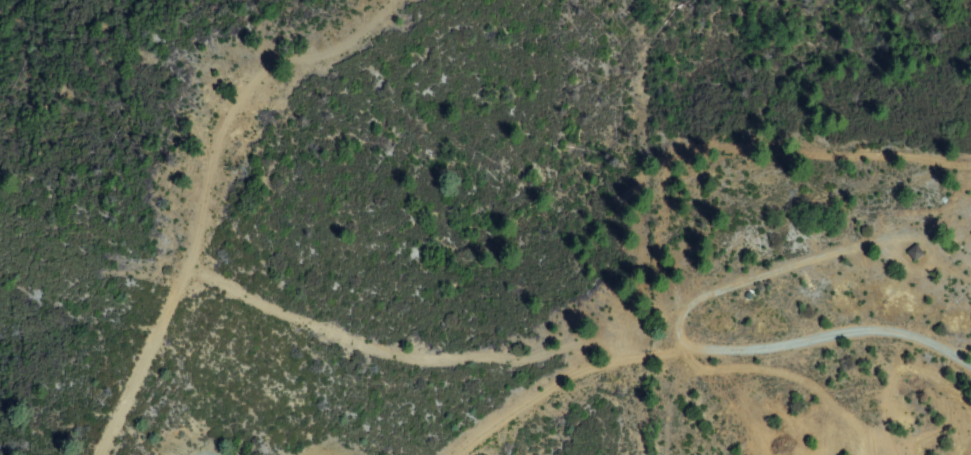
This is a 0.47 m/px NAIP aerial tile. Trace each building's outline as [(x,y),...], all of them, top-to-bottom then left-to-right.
[(912,262),(921,255),(913,245),(904,253),(912,262)]
